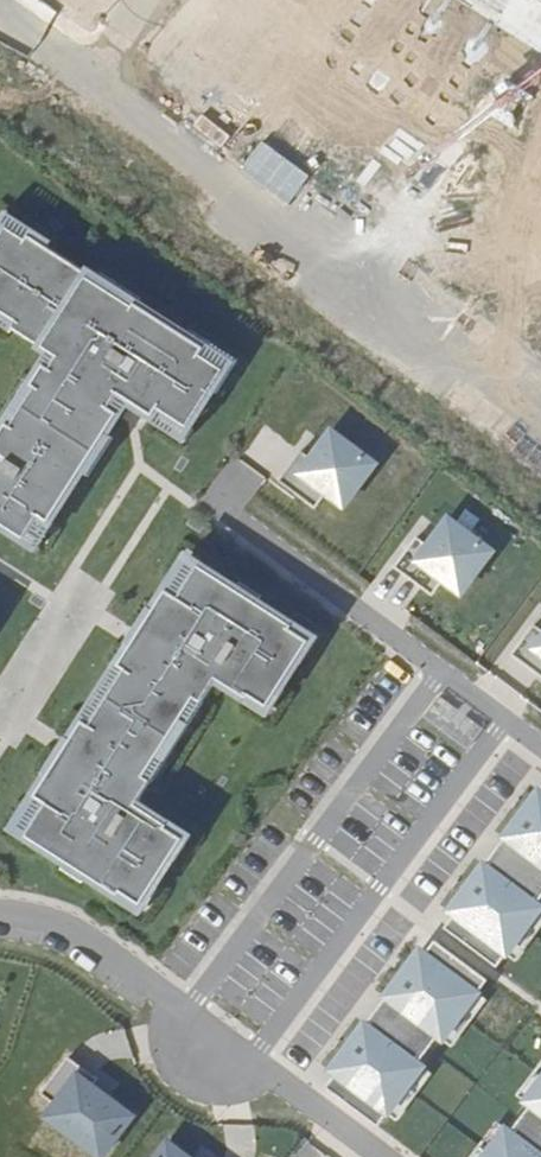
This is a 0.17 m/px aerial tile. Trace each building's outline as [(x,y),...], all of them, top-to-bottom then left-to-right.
[(540,56),(540,0),(451,0),(540,56)] [(180,438),(227,366),(6,220),(0,229),(0,319),(61,359),(53,372),(44,366),(0,435),(0,524),(33,545),(118,414),(109,408),(117,395),(180,438)] [(374,466),(330,433),(309,460),(298,452),(276,482),(314,510),(325,496),(342,508),(374,466)] [(490,552),(446,519),(425,547),(414,538),(391,568),(430,597),(441,582),(458,594),(490,552)] [(49,758),(11,807),(128,897),(181,829),(134,794),(210,696),(208,695),(224,673),(271,708),(322,640),(204,552),(166,601),(169,604),(144,637),(141,635),(128,652),(127,651),(85,706),(87,707),(74,725),(77,727),(51,760),(49,758)] [(533,627),(511,657),(540,679),(540,633),(533,627)] [(519,814),(540,831),(540,796),(536,792),(519,814)] [(519,814),(502,837),(507,841),(540,867),(540,831),(519,814)] [(540,882),(540,867),(507,841),(497,854),(507,862),(538,886),(540,882)] [(496,876),(537,908),(540,902),(540,888),(538,886),(507,862),(496,876)] [(479,898),(525,933),(540,913),(540,911),(537,908),(496,876),(479,898)] [(508,956),(525,933),(479,898),(461,921),(466,925),(508,956)] [(498,969),(508,956),(466,925),(457,937),(498,969)] [(442,948),(431,962),(472,993),(483,979),(442,948)] [(431,962),(414,984),(460,1019),(477,997),(472,993),(431,962)] [(442,1042),(460,1019),(414,984),(396,1007),(401,1011),(442,1042)] [(433,1054),(442,1042),(401,1011),(392,1023),(418,1043),(433,1054)] [(378,1012),(367,1026),(407,1057),(418,1043),(392,1023),(378,1012)] [(364,1023),(346,1046),(393,1082),(410,1059),(407,1057),(367,1026),(364,1023)] [(375,1104),(393,1082),(346,1046),(329,1068),(330,1069),(369,1099),(375,1104)] [(97,1156),(103,1156),(133,1117),(93,1087),(98,1080),(68,1058),(41,1095),(54,1108),(46,1119),(97,1156)] [(369,1099),(330,1069),(320,1082),(359,1113),(369,1099)] [(526,1099),(533,1104),(540,1110),(540,1080),(526,1099)] [(533,1104),(523,1117),(540,1131),(540,1110),(533,1104)] [(523,1117),(517,1112),(482,1156),(540,1156),(540,1131),(523,1117)] [(166,1142),(155,1156),(186,1156),(166,1142)]
